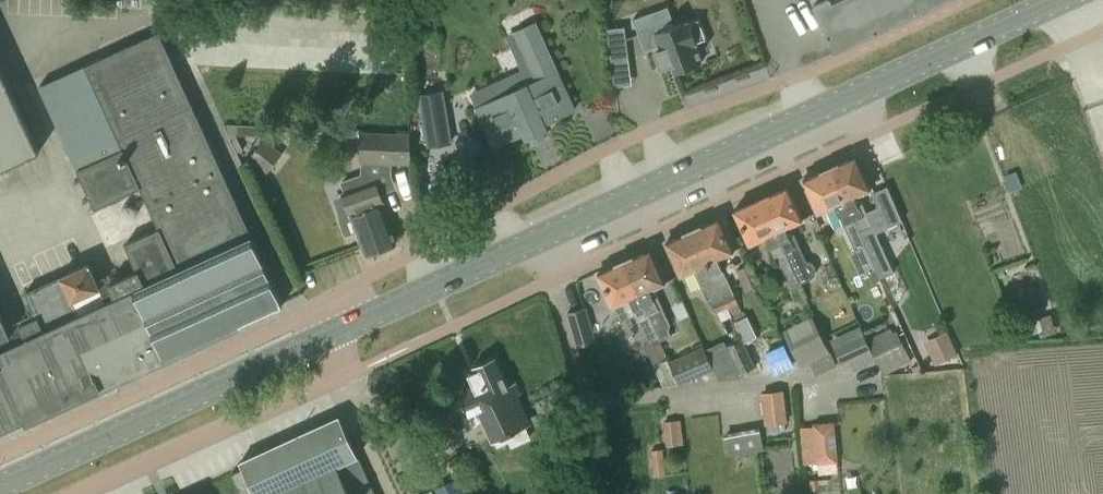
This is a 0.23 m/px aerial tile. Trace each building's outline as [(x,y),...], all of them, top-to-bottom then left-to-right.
[(696,42),(706,39),(699,18),(689,22),(687,22),(686,20),(661,30),(653,11),(633,19),(645,50),(658,45),(660,50),(656,52),(661,67),(672,63),(675,72),(702,62),(699,55),(701,54),(699,49),(697,49),(695,43),(696,43),(696,42)] [(544,124),(574,110),(535,22),(515,31),(537,80),(476,107),(493,147),(524,133),(524,134),(525,133),(527,138),(546,130),(544,125),(544,124)] [(629,58),(625,26),(607,28),(611,60),(629,58)] [(283,304),(160,32),(86,65),(123,149),(78,169),(96,208),(141,188),(160,229),(126,244),(138,271),(110,284),(116,297),(80,314),(62,275),(26,292),(38,317),(20,325),(26,338),(0,350),(0,433),(99,387),(108,391),(116,388),(119,378),(135,371),(137,375),(147,370),(146,366),(283,304)] [(123,149),(86,65),(40,86),(78,169),(123,149)] [(39,151),(0,68),(0,170),(39,151)] [(421,91),(422,143),(444,142),(443,90),(421,91)] [(412,163),(409,134),(362,132),(361,161),(412,163)] [(282,152),(264,139),(249,158),(267,172),(282,152)] [(829,167),(864,244),(879,278),(893,273),(876,233),(904,220),(888,185),(871,193),(878,207),(863,214),(854,195),(871,188),(856,155),(829,167)] [(855,249),(864,244),(829,167),(803,179),(818,212),(835,204),(855,249)] [(396,243),(382,205),(378,206),(377,203),(383,201),(375,181),(372,183),(368,173),(342,182),(346,192),(343,193),(344,197),(342,200),(345,208),(349,210),(350,213),(354,212),(355,215),(351,216),(365,255),(396,243)] [(787,186),(761,198),(804,294),(805,294),(800,284),(812,279),(815,276),(815,271),(815,267),(812,264),(810,263),(806,262),(790,225),(802,219),(787,186)] [(804,294),(761,198),(734,210),(749,243),(766,236),(794,298),(804,294)] [(719,217),(692,229),(728,308),(738,303),(718,258),(734,251),(719,217)] [(728,308),(692,229),(666,241),(681,275),(692,270),(706,300),(711,297),(718,312),(728,308)] [(650,248),(624,260),(660,339),(670,334),(649,289),(665,282),(650,248)] [(660,339),(624,260),(598,272),(607,292),(620,321),(636,314),(649,341),(643,343),(653,364),(668,358),(660,339)] [(66,274),(77,298),(101,288),(90,263),(66,274)] [(760,285),(750,264),(736,271),(746,291),(760,285)] [(568,313),(577,346),(594,341),(584,308),(568,313)] [(11,335),(0,311),(0,340),(11,335)] [(751,314),(739,318),(748,340),(760,336),(751,314)] [(811,362),(817,374),(836,364),(832,356),(832,355),(831,354),(815,317),(785,330),(800,367),(811,362)] [(840,363),(871,348),(867,339),(866,340),(860,326),(829,339),(840,363)] [(867,339),(871,348),(874,347),(886,371),(910,360),(897,332),(893,333),(891,329),(867,339)] [(957,356),(947,332),(924,343),(935,366),(957,356)] [(727,346),(740,374),(755,366),(742,338),(727,346)] [(669,363),(679,384),(713,369),(704,347),(669,363)] [(791,359),(783,347),(767,357),(774,369),(791,359)] [(530,438),(523,424),(528,422),(515,395),(520,393),(515,383),(506,387),(494,360),(476,368),(477,370),(468,374),(474,388),(464,393),(473,412),(482,408),(499,446),(511,441),(513,445),(530,438)] [(763,393),(767,425),(785,422),(781,391),(763,393)] [(339,465),(357,456),(339,417),(279,444),(264,451),(260,453),(240,462),(242,468),(231,473),(241,493),(352,493),(339,465)] [(680,420),(665,422),(667,439),(682,438),(680,420)] [(813,423),(818,464),(838,463),(833,421),(813,423)] [(763,452),(759,430),(725,436),(729,458),(763,452)] [(652,450),(655,475),(664,474),(662,449),(652,450)] [(457,479),(437,488),(440,493),(464,493),(457,479)] [(819,480),(810,481),(810,490),(820,490),(819,480)]
